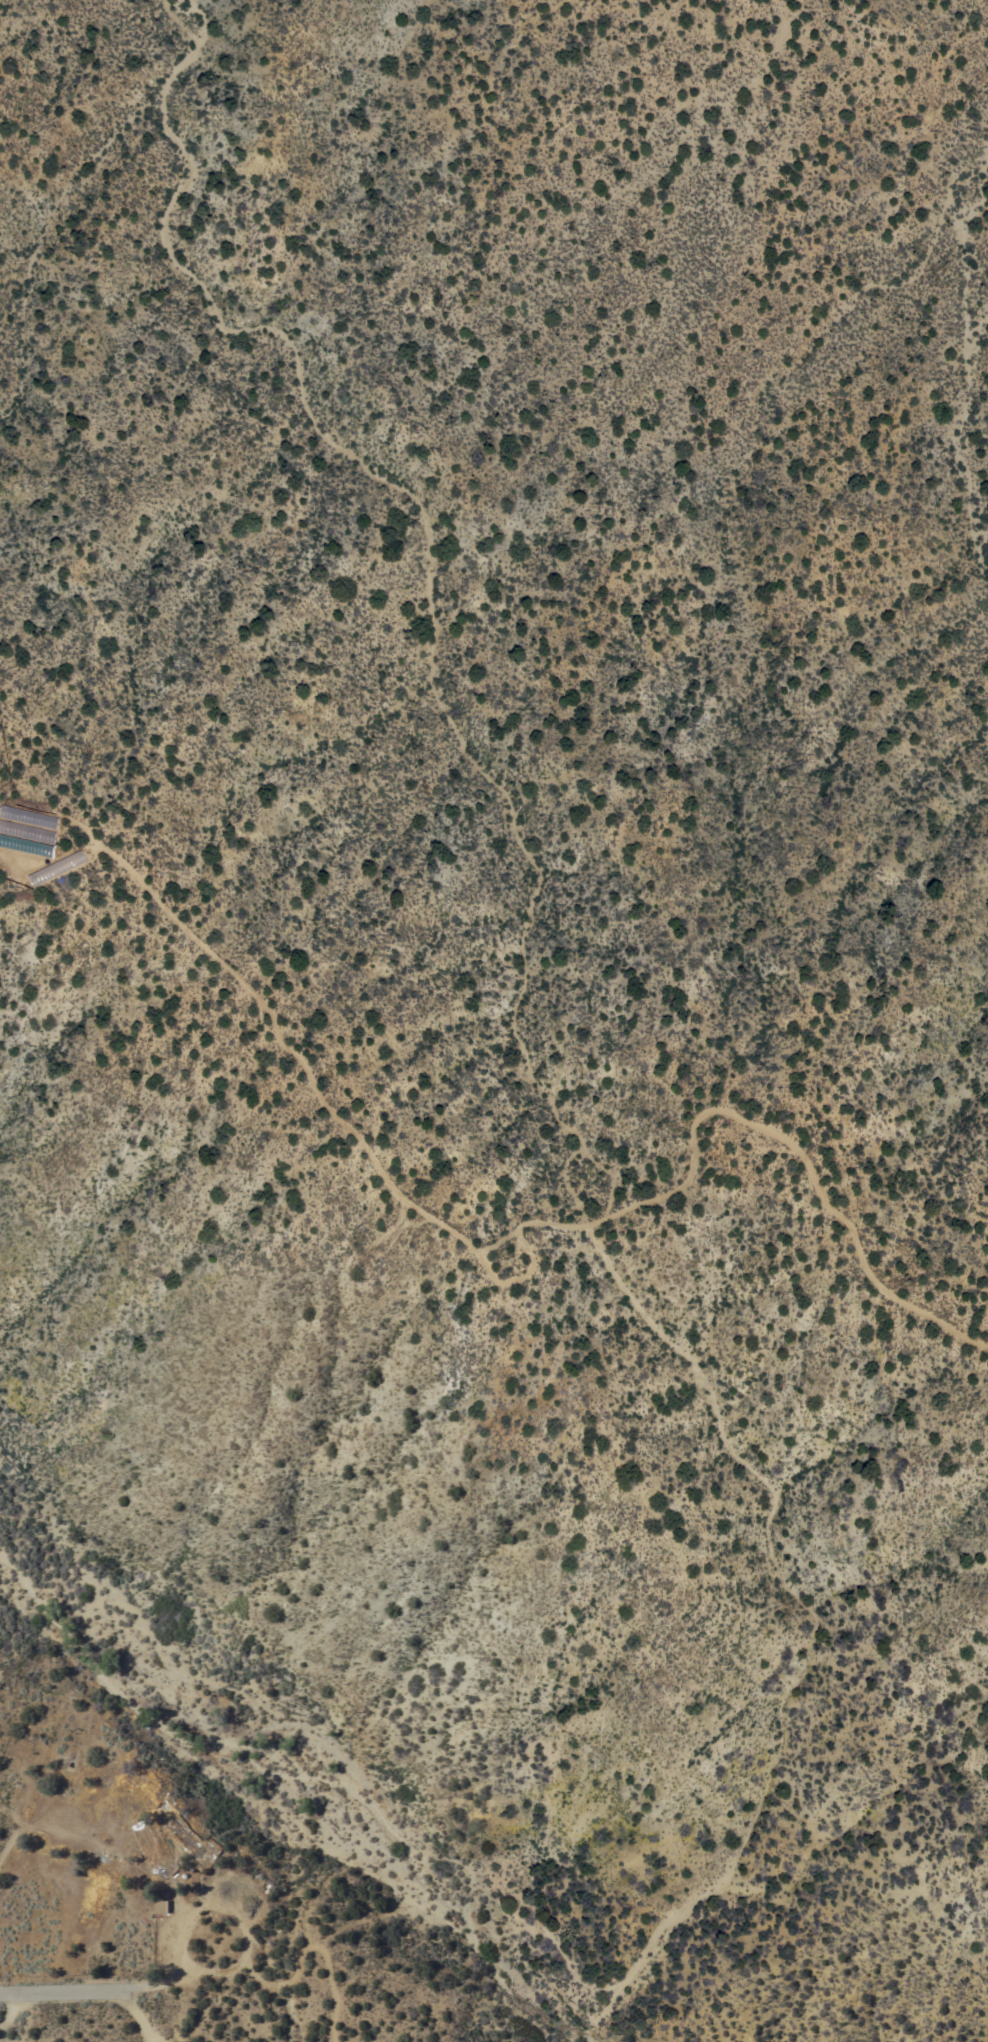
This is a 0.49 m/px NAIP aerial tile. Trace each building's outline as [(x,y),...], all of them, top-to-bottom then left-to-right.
[(167,1914),(159,1914),(159,1920),(158,1920),(157,1921),(154,1921),(154,1914),(154,1895),(161,1897),(161,1901),(167,1901),(167,1914)]
